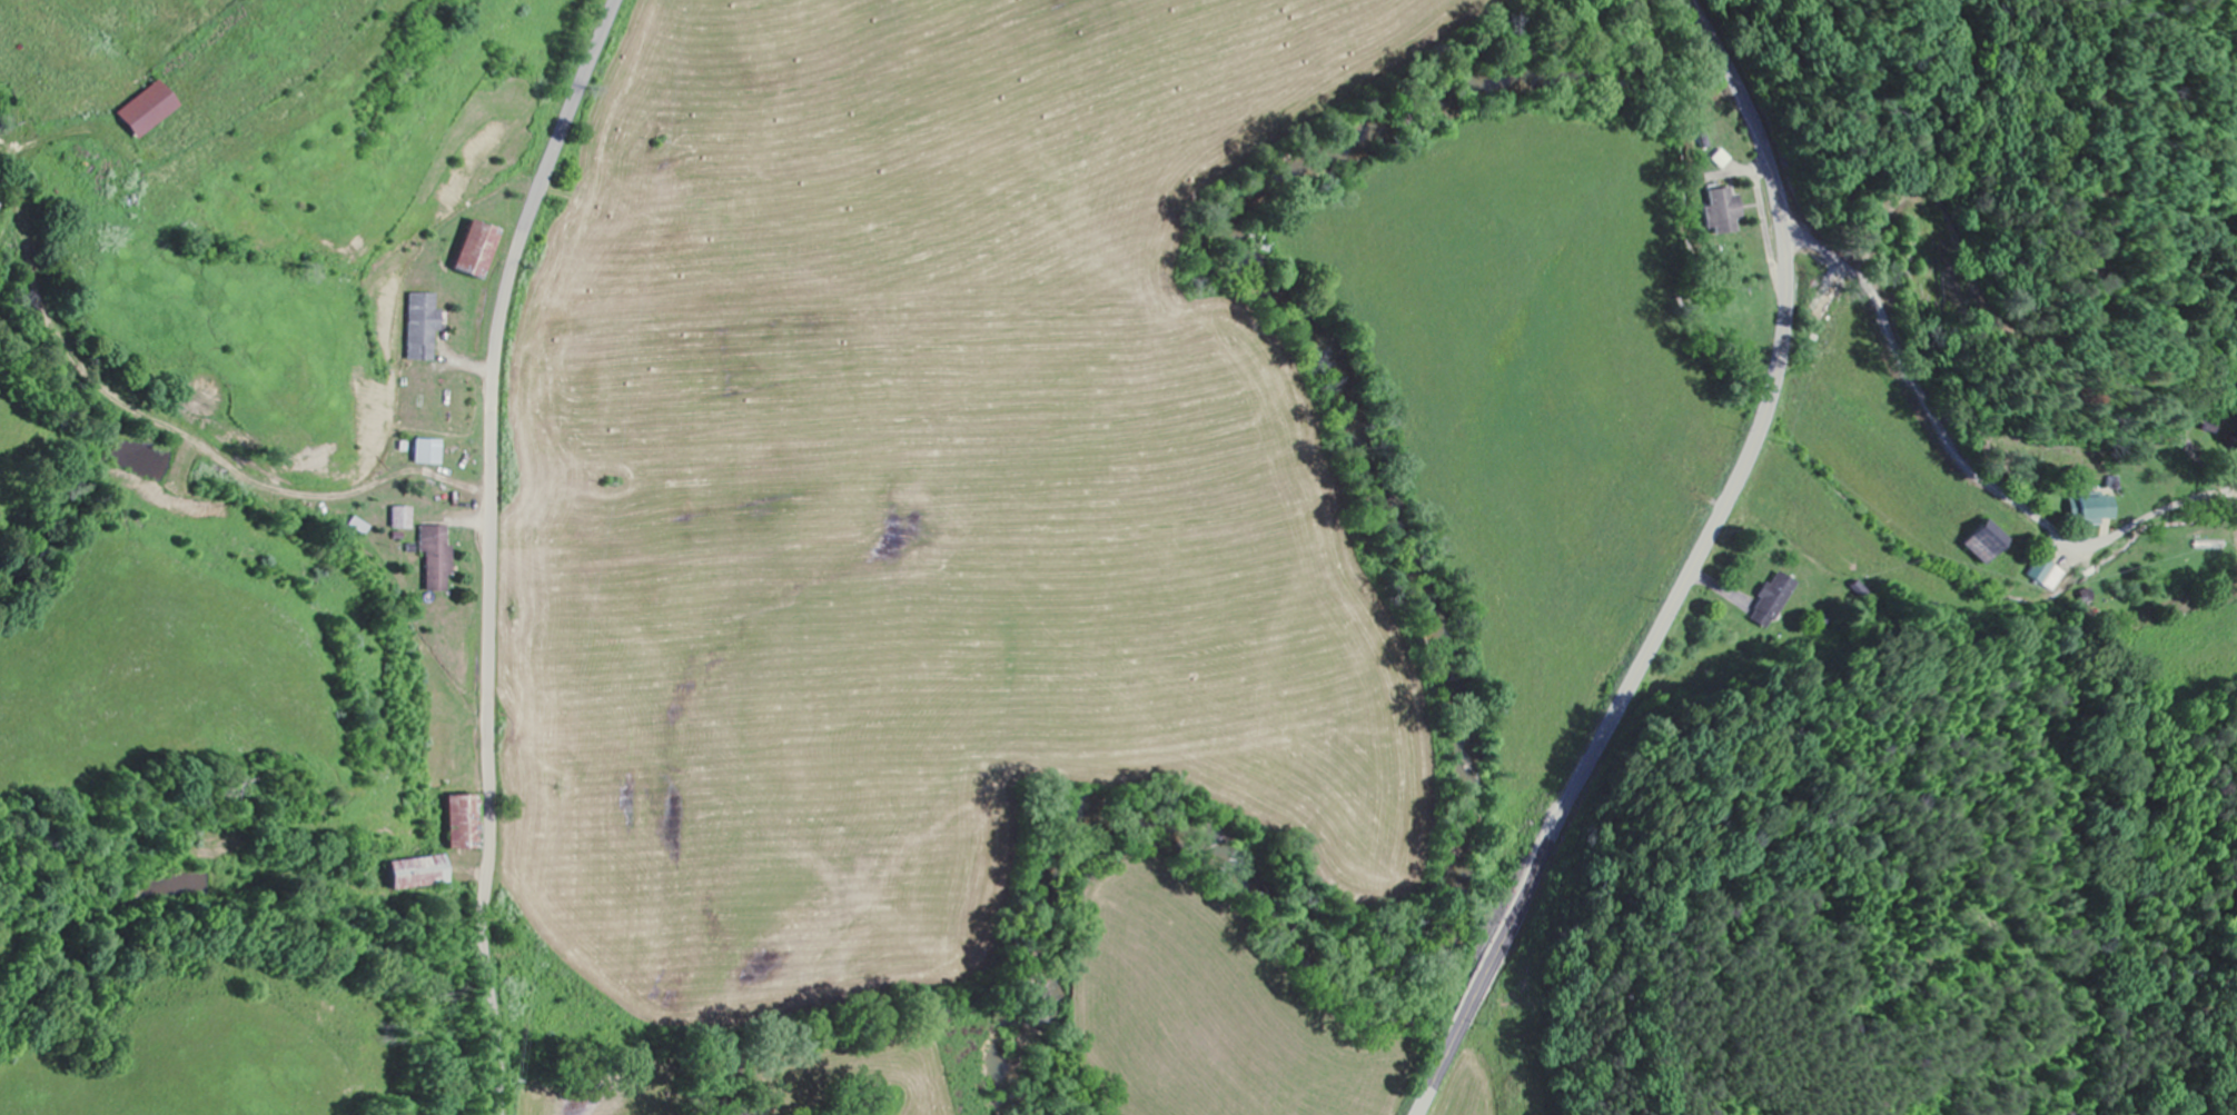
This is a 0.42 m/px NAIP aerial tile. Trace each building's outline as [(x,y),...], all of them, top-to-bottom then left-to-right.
[(114,115),(135,141),(177,107),(156,81),(114,115)] [(1723,171),(1733,160),(1722,150),(1712,161),(1723,171)] [(1707,231),(1715,230),(1716,237),(1739,233),(1737,222),(1745,221),(1741,197),(1733,198),(1732,190),(1709,193),(1711,208),(1704,209),(1707,231)] [(455,271),(485,280),(500,230),(470,221),(455,271)] [(435,295),(410,295),(409,361),(434,361),(435,333),(440,333),(440,311),(435,311),(435,295)] [(2236,460),(2236,436),(2226,434),(2222,457),(2236,460)] [(441,442),(416,441),(415,466),(441,466),(441,442)] [(2072,501),(2073,516),(2082,515),(2082,523),(2118,522),(2117,499),(2072,501)] [(1965,548),(1984,566),(1992,558),(1994,560),(2011,541),(1989,521),(1965,548)] [(446,528),(421,528),(421,554),(426,554),(427,593),(447,593),(447,576),(453,576),(453,548),(446,548),(446,528)] [(2028,577),(2053,594),(2066,574),(2041,557),(2028,577)] [(1798,584),(1778,573),(1770,588),(1766,585),(1759,599),(1763,601),(1752,621),(1772,632),(1798,584)] [(446,798),(448,852),(477,851),(475,797),(446,798)] [(447,886),(444,858),(390,863),(393,892),(447,886)]
